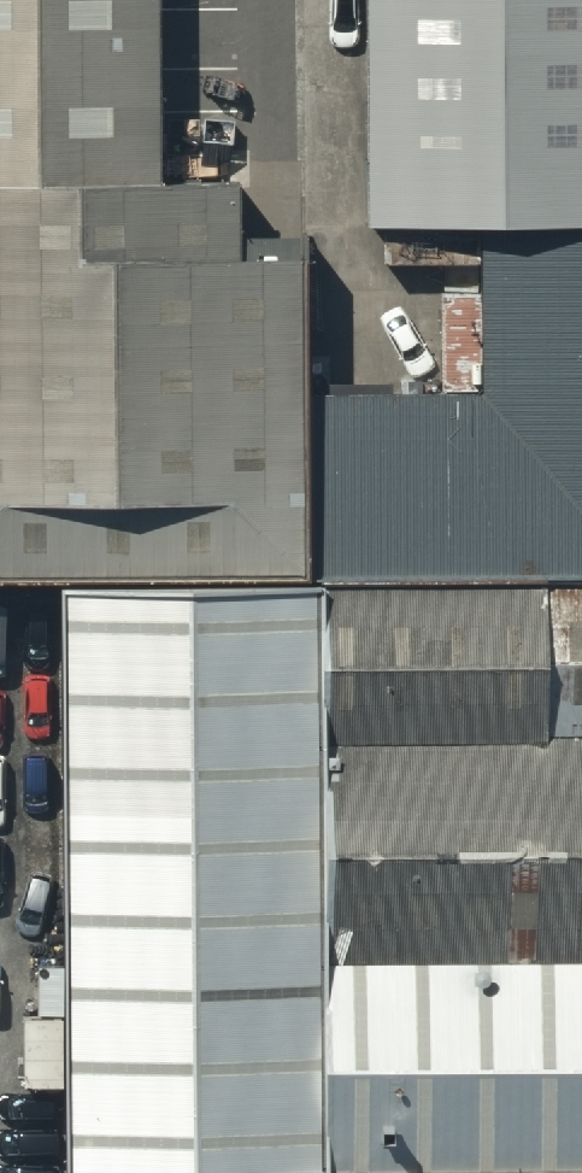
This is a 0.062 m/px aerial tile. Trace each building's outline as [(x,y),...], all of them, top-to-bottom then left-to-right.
[(293,528),(293,352),(293,124),(157,124),(157,0),(0,0),(0,527),(293,528)] [(365,204),(477,192),(581,196),(581,0),(360,0),(365,204)] [(293,528),(581,528),(581,196),(477,192),(476,354),(293,352),(293,528)] [(292,1123),(293,528),(45,528),(45,1123),(194,1123),(292,1123)] [(293,528),(292,689),(581,689),(581,528),(293,528)] [(292,689),(292,903),(581,903),(581,689),(292,689)] [(292,1123),(581,1123),(581,903),(292,903),(292,1123)] [(292,1123),(194,1123),(194,1172),(581,1172),(581,1123),(292,1123)]
